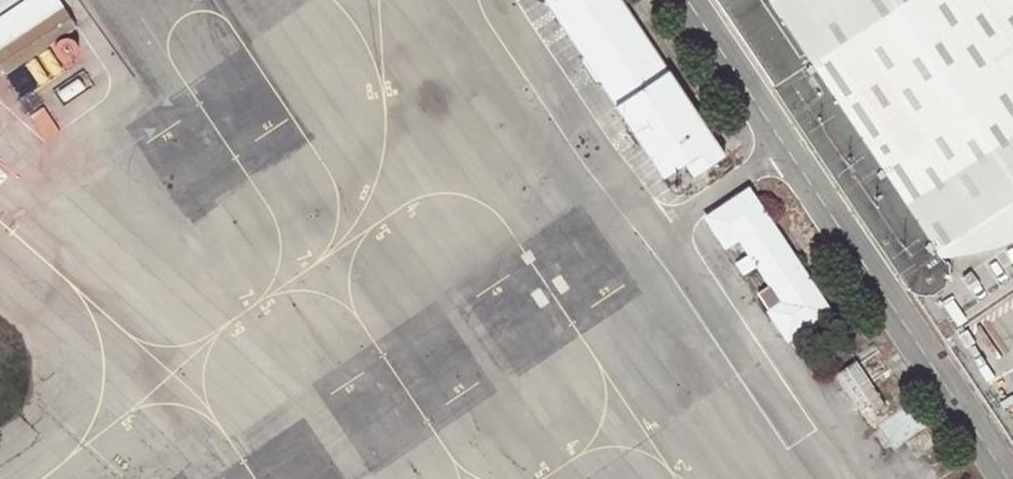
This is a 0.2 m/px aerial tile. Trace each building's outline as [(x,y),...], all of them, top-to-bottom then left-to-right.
[(71,23),(56,0),(0,0),(0,70),(71,23)] [(659,177),(697,152),(705,164),(721,154),(620,0),(542,0),(659,177)] [(771,80),(807,58),(804,54),(844,0),(718,0),(771,80)] [(940,257),(966,254),(996,248),(1012,243),(1012,0),(844,0),(804,54),(807,58),(940,257)] [(771,80),(916,297),(925,298),(935,297),(942,293),(946,287),(949,278),(947,268),(940,257),(807,58),(771,80)] [(746,186),(700,216),(722,248),(736,240),(746,255),(733,263),(741,275),(754,267),(777,300),(763,310),(785,342),(831,313),(746,186)] [(890,373),(874,348),(833,375),(856,411),(868,402),(873,410),(882,404),(870,386),(890,373)]
